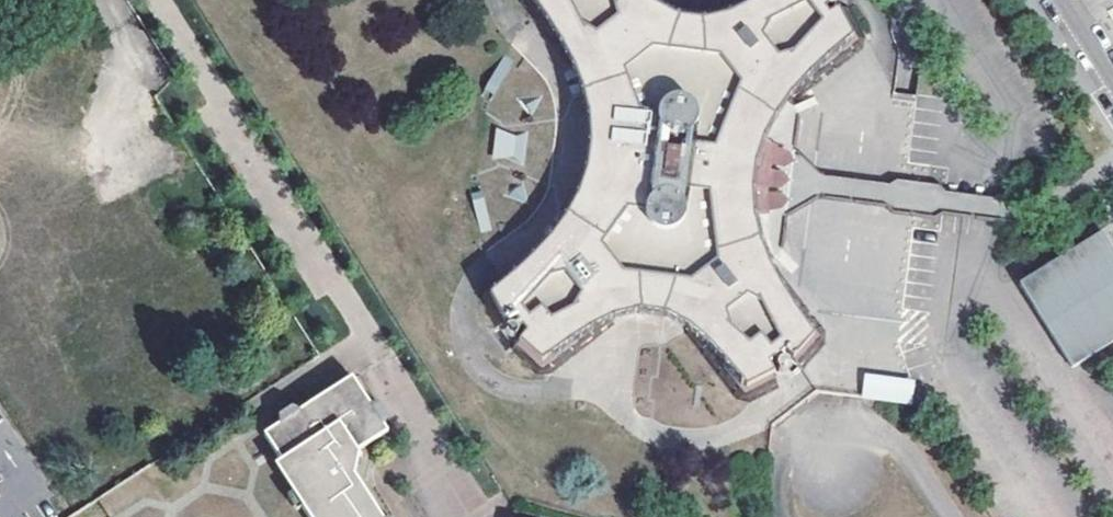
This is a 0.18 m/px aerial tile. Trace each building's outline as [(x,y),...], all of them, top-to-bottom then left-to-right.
[(608,316),(627,308),(655,311),(676,319),(686,329),(681,333),(734,397),(749,400),(777,383),(768,367),(786,354),(799,367),(821,343),(820,325),(777,270),(775,271),(770,264),(767,268),(765,264),(782,248),(779,234),(783,231),(785,214),(790,180),(794,150),(796,134),(793,131),(798,115),(787,98),(790,93),(795,99),(860,49),(864,33),(849,5),(821,22),(809,7),(815,0),(737,0),(725,10),(729,15),(712,22),(684,24),(662,16),(651,5),(654,0),(521,0),(568,61),(573,62),(583,90),(589,125),(586,162),(578,190),(571,206),(550,235),(548,232),(480,285),(477,295),(493,323),(510,314),(523,326),(509,344),(532,366),(545,370),(611,320),(608,316)] [(494,130),(492,160),(525,162),(527,132),(494,130)] [(819,172),(794,150),(790,180),(785,214),(818,196),(881,204),(887,212),(933,217),(940,212),(1003,221),(1005,207),(1007,195),(943,187),(937,180),(893,174),(886,180),(819,172)] [(1075,370),(1112,345),(1112,251),(1102,234),(1021,287),(1075,370)] [(862,375),(860,397),(909,404),(912,381),(862,375)] [(263,435),(301,491),(295,495),(309,516),(384,516),(354,474),(356,465),(357,454),(388,434),(352,378),(263,435)] [(295,495),(301,491),(263,435),(245,407),(95,502),(104,516),(309,516),(295,495)]
